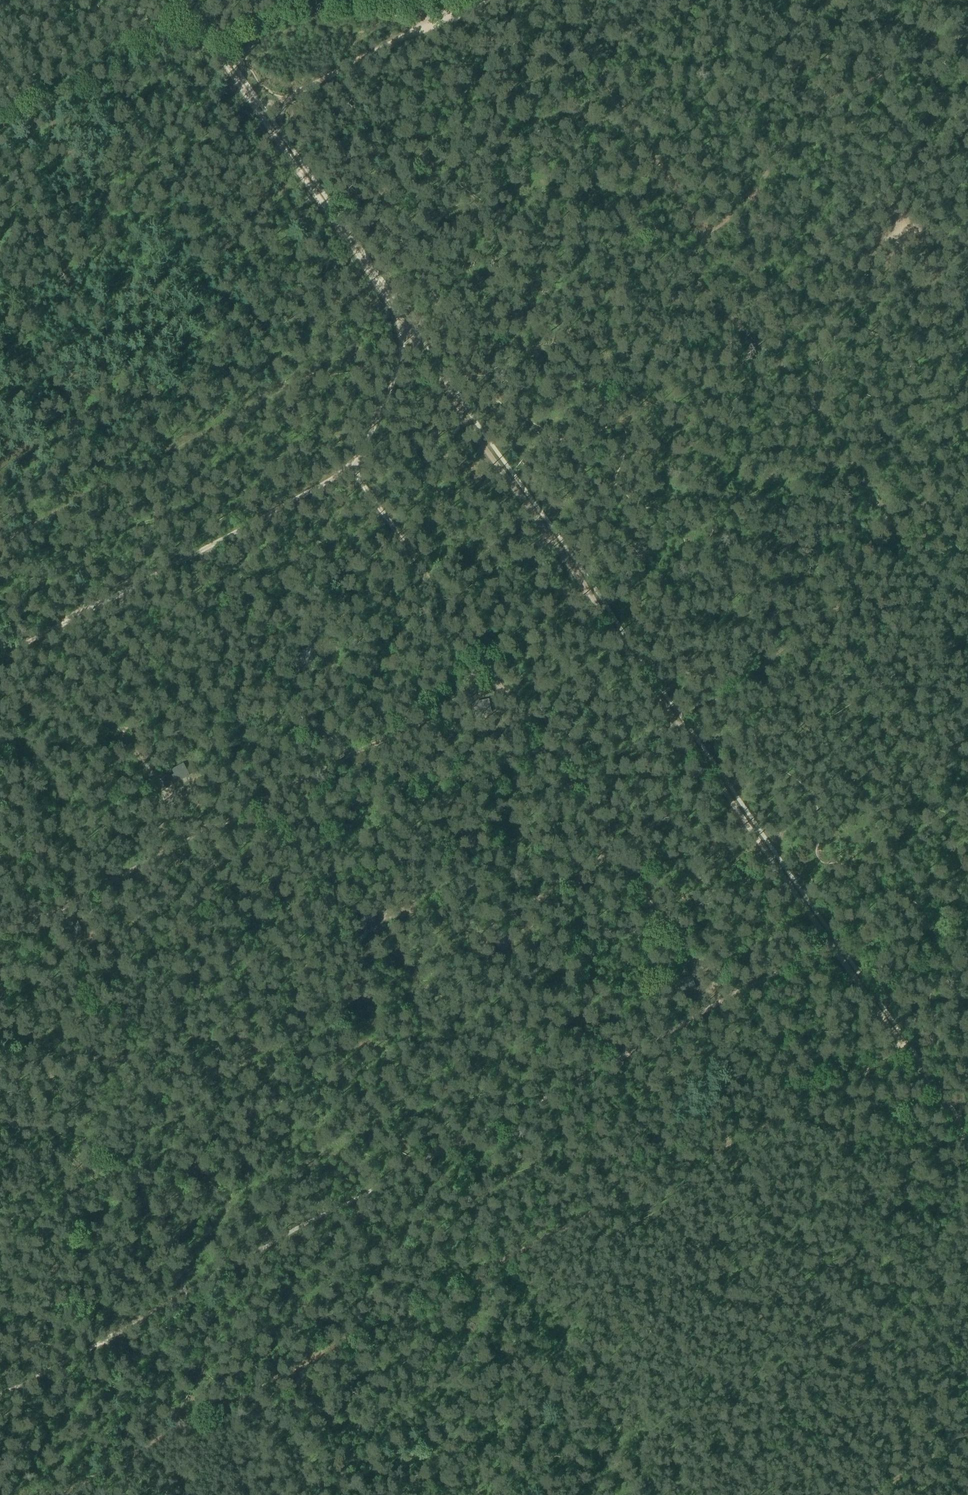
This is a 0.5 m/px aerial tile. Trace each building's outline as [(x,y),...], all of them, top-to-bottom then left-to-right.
[(300,658),(304,665),(317,658),(312,647),(301,652),(303,657),(300,658)] [(475,708),(476,715),(491,712),(488,700),(476,703),(477,707),(475,708)] [(173,775),(176,782),(189,776),(184,764),(173,770),(175,774),(173,775)] [(360,924),(363,930),(377,924),(371,913),(360,918),(362,923),(360,924)] [(66,933),(69,940),(83,934),(78,922),(67,927),(69,932),(66,933)] [(494,941),(498,948),(510,939),(503,929),(493,936),(496,940),(494,941)] [(679,987),(682,994),(695,989),(691,977),(679,982),(681,986),(679,987)]
